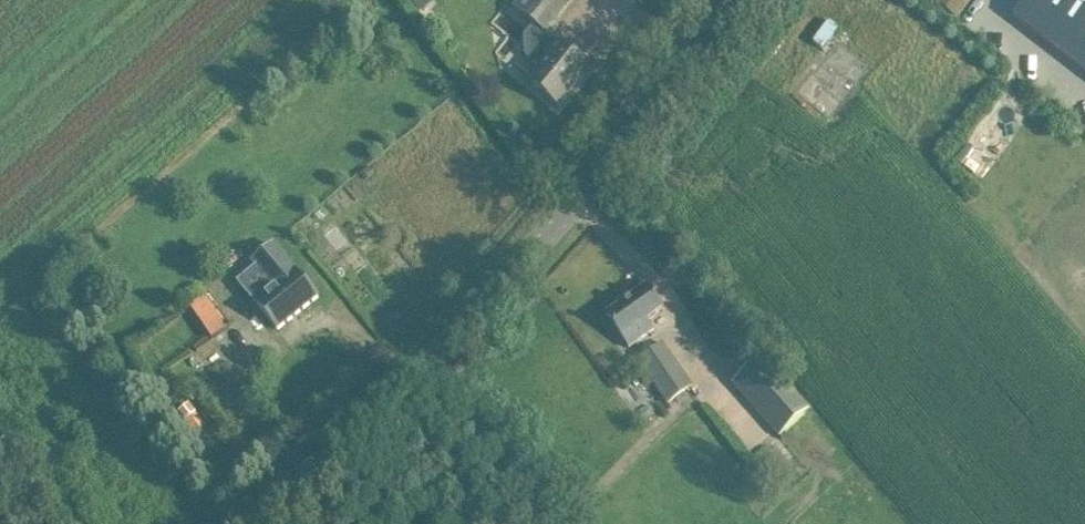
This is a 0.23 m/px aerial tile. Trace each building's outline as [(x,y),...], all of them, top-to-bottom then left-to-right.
[(514,8),(534,25),(545,33),(546,32),(572,0),(520,0),(514,8)] [(958,0),(939,0),(958,16),(966,6),(958,0)] [(1014,15),(1084,70),(1084,0),(1026,0),(1014,15)] [(534,25),(525,37),(525,55),(540,67),(528,82),(559,107),(591,68),(553,38),(546,32),(545,33),(534,25)] [(955,163),(963,174),(980,161),(971,150),(955,163)] [(256,266),(239,281),(278,330),(296,315),(318,297),(273,243),(252,261),(256,266)] [(648,286),(606,316),(629,347),(654,330),(647,320),(663,308),(648,286)] [(206,296),(191,305),(213,339),(228,329),(206,296)] [(663,343),(638,361),(667,403),(693,385),(663,343)] [(762,357),(733,383),(780,435),(809,409),(762,357)]
